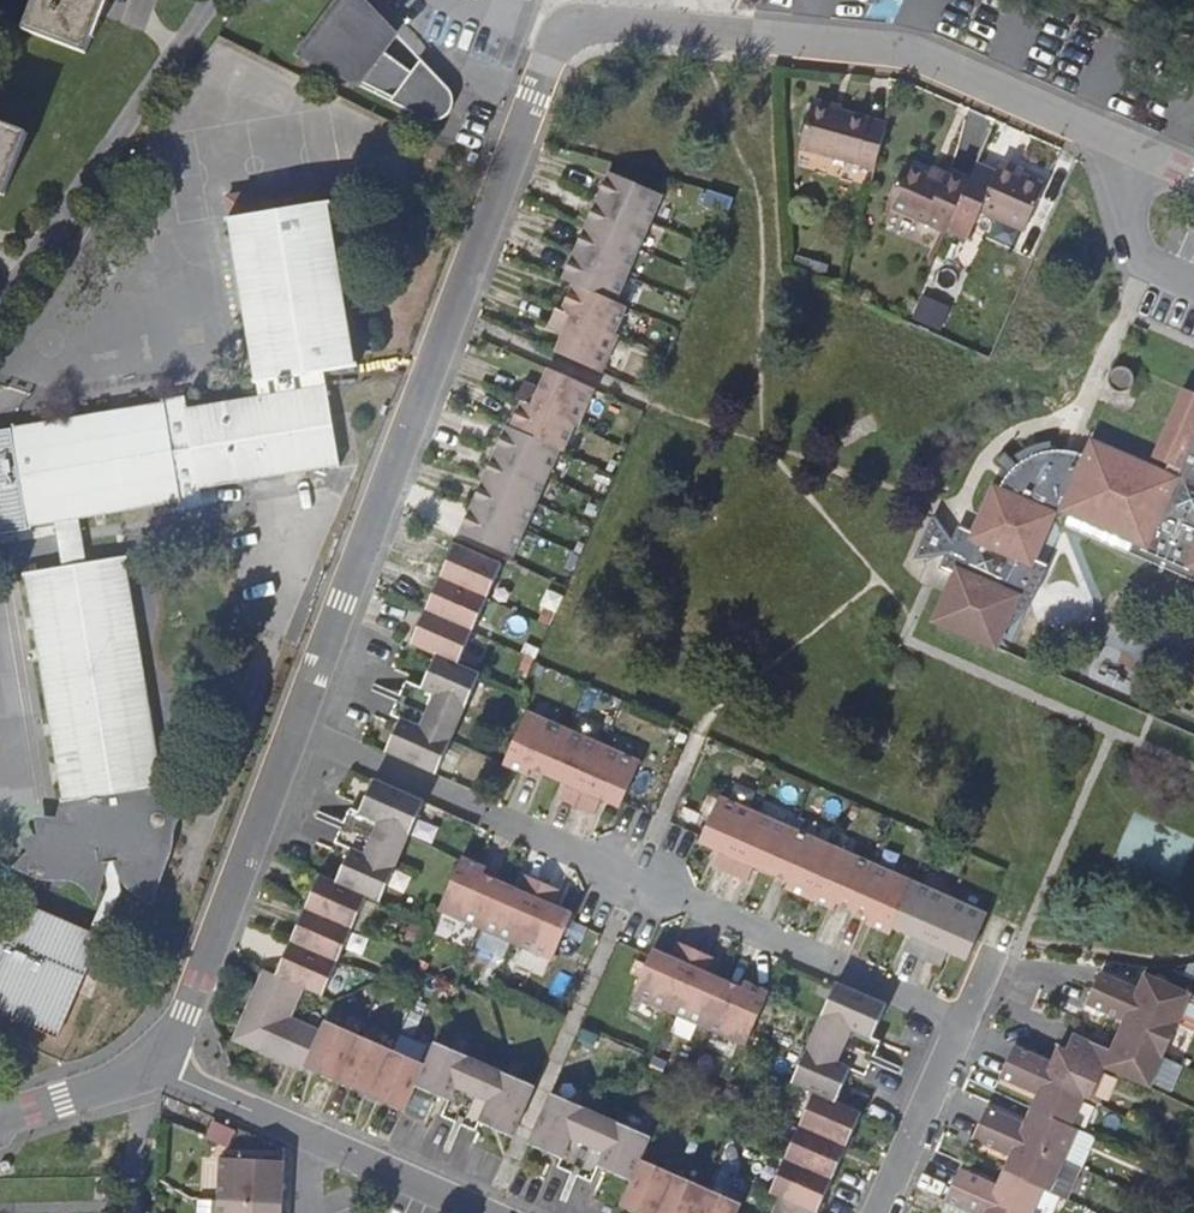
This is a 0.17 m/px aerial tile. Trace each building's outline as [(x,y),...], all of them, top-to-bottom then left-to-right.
[(102,15),(107,1),(107,0),(35,0),(24,30),(87,53),(102,15)] [(358,0),(340,0),(297,59),(356,88),(358,84),(392,101),(389,104),(425,122),(432,123),(434,123),(438,122),(441,120),(445,118),(449,114),(450,111),(452,107),(452,101),(451,95),(448,90),(419,61),(410,75),(401,68),(380,53),(393,35),(358,0)] [(419,61),(411,54),(401,68),(410,75),(419,61)] [(817,98),(815,104),(843,112),(844,106),(817,98)] [(876,168),(889,125),(843,112),(815,104),(803,146),(876,168)] [(5,196),(29,134),(0,123),(0,194),(5,196)] [(970,179),(960,203),(1023,230),(1044,182),(1025,174),(1028,167),(1002,157),(996,170),(978,163),(970,179)] [(947,233),(960,203),(970,179),(938,166),(935,172),(908,160),(888,206),(947,233)] [(596,196),(651,220),(662,192),(608,168),(596,196)] [(355,367),(327,203),(323,204),(319,182),(283,188),(284,195),(269,197),(268,191),(231,197),(235,219),(231,220),(260,397),(188,410),(186,398),(163,402),(164,406),(0,435),(0,531),(59,521),(67,567),(27,573),(64,798),(67,816),(85,813),(87,827),(53,833),(45,836),(34,845),(28,854),(99,885),(103,861),(106,861),(110,860),(115,859),(117,865),(119,870),(120,874),(125,880),(127,884),(133,889),(137,892),(145,897),(162,852),(140,818),(131,820),(129,806),(164,800),(161,782),(124,557),(82,564),(75,518),(177,500),(179,513),(204,509),(200,487),(336,464),(323,387),(321,387),(318,373),(355,367)] [(736,196),(708,188),(704,201),(730,209),(736,196)] [(596,196),(585,223),(639,247),(651,220),(596,196)] [(585,223),(572,251),(627,275),(639,247),(585,223)] [(560,279),(570,283),(615,302),(627,275),(572,251),(560,279)] [(570,283),(559,311),(614,335),(625,306),(615,302),(570,283)] [(552,350),(599,371),(614,335),(559,311),(554,309),(547,326),(559,331),(552,350)] [(1117,388),(1124,386),(1128,383),(1130,378),(1130,370),(1127,366),(1122,362),(1116,361),(1112,362),(1108,365),(1105,369),(1104,375),(1106,381),(1111,386),(1117,388)] [(592,387),(544,366),(536,384),(523,378),(515,395),(521,398),(577,423),(592,387)] [(1180,383),(1149,453),(1163,459),(1160,467),(1086,435),(1080,449),(1066,446),(1050,446),(1045,447),(1035,450),(1018,460),(1016,462),(1008,470),(1000,485),(994,483),(972,533),(961,528),(959,534),(953,538),(932,512),(914,555),(947,551),(948,558),(946,563),(957,568),(935,619),(995,644),(1001,630),(1017,593),(1011,590),(1025,558),(1031,561),(1034,555),(1049,520),(1057,523),(1061,512),(1067,515),(1130,543),(1127,551),(1125,555),(1192,584),(1193,579),(1193,389),(1180,383)] [(565,450),(577,423),(521,398),(509,426),(560,448),(565,450)] [(506,425),(494,452),(548,476),(560,448),(509,426),(506,425)] [(1007,451),(1016,462),(1018,460),(1035,450),(1045,447),(1042,435),(1034,436),(1021,442),(1007,451)] [(536,504),(548,476),(494,452),(482,481),(536,504)] [(525,531),(536,504),(482,481),(470,507),(525,531)] [(512,559),(525,531),(470,507),(458,535),(512,559)] [(1063,523),(1127,551),(1130,543),(1067,515),(1063,523)] [(439,580),(486,601),(501,568),(453,546),(439,580)] [(1047,561),(1034,555),(1031,561),(1025,558),(1011,590),(1017,593),(1001,630),(1011,621),(1027,602),(1036,589),(1047,561)] [(439,580),(425,613),(472,634),(486,601),(439,580)] [(411,646),(434,657),(458,667),(472,634),(425,613),(411,646)] [(400,719),(442,737),(456,704),(465,708),(478,676),(458,667),(434,657),(420,690),(407,683),(393,716),(400,719)] [(546,776),(566,728),(526,710),(503,764),(521,772),(524,766),(546,776)] [(385,752),(436,775),(450,741),(442,737),(400,719),(385,752)] [(578,804),(604,744),(566,728),(546,776),(565,784),(560,797),(578,804)] [(639,759),(604,744),(578,804),(594,811),(600,799),(618,807),(639,759)] [(421,798),(370,776),(356,811),(401,830),(407,832),(421,798)] [(191,794),(161,782),(164,800),(129,806),(131,820),(140,818),(162,852),(145,897),(137,892),(133,889),(127,884),(125,880),(120,874),(119,870),(117,865),(115,859),(110,860),(112,869),(116,876),(118,880),(123,887),(134,896),(150,904),(170,850),(170,846),(169,844),(180,816),(184,813),(191,794)] [(729,870),(755,809),(720,794),(700,841),(717,849),(712,862),(729,870)] [(58,815),(35,811),(39,830),(23,833),(28,843),(11,865),(36,876),(47,877),(58,876),(66,876),(74,879),(81,884),(101,904),(105,872),(106,861),(103,861),(99,885),(28,854),(34,845),(45,836),(53,833),(87,827),(85,813),(67,816),(64,798),(58,815)] [(349,844),(334,881),(364,894),(378,900),(393,864),(388,861),(401,830),(356,811),(346,806),(333,838),(349,844)] [(771,873),(792,825),(755,809),(729,870),(747,877),(753,865),(771,873)] [(807,896),(831,841),(792,825),(771,873),(789,880),(786,887),(807,896)] [(832,899),(849,906),(869,858),(831,841),(807,896),(829,906),(832,899)] [(478,926),(498,878),(477,868),(479,863),(461,856),(438,908),(478,926)] [(889,923),(909,876),(869,858),(849,906),(865,913),(863,920),(886,930),(889,923)] [(118,880),(116,876),(112,869),(110,860),(106,861),(105,872),(110,900),(99,926),(39,900),(18,948),(0,940),(0,1012),(63,1039),(122,902),(118,880)] [(303,908),(349,928),(364,894),(334,881),(317,874),(303,908)] [(515,941),(540,881),(524,874),(519,887),(498,878),(478,926),(515,941)] [(918,951),(945,891),(909,876),(889,923),(908,931),(902,945),(918,951)] [(558,889),(540,881),(515,941),(550,957),(570,910),(553,902),(558,889)] [(982,907),(945,891),(918,951),(935,959),(941,946),(961,954),(982,907)] [(303,908),(289,940),(335,961),(349,928),(303,908)] [(289,940),(275,974),(305,987),(322,993),(335,961),(289,940)] [(669,1007),(696,948),(677,940),(672,953),(652,945),(632,992),(669,1007)] [(705,1023),(725,977),(709,970),(713,956),(696,948),(669,1007),(705,1023)] [(1193,990),(1193,970),(1178,963),(1172,975),(1151,966),(1143,984),(1107,968),(1105,968),(1099,982),(1182,1018),(1193,990)] [(263,1030),(255,1050),(304,1072),(306,1068),(323,1029),(293,1016),(305,987),(275,974),(263,968),(242,1020),(263,1030)] [(886,999),(834,976),(820,1010),(824,1012),(871,1032),(886,999)] [(743,985),(725,977),(705,1023),(744,1040),(768,988),(746,978),(743,985)] [(1130,1014),(1123,1030),(1168,1050),(1182,1018),(1099,982),(1093,998),(1130,1014)] [(879,1036),(871,1032),(824,1012),(809,1045),(805,1043),(790,1078),(813,1088),(833,1097),(849,1062),(865,1069),(879,1036)] [(323,1029),(306,1068),(337,1081),(358,1033),(327,1019),(323,1029)] [(263,1030),(242,1020),(233,1041),(255,1050),(263,1030)] [(1079,1029),(1073,1044),(1109,1060),(1156,1080),(1168,1050),(1123,1030),(1116,1045),(1079,1029)] [(358,1033),(337,1081),(370,1095),(392,1048),(358,1033)] [(1019,1041),(1012,1056),(1089,1089),(1096,1092),(1109,1060),(1073,1044),(1061,1039),(1055,1057),(1019,1041)] [(439,1113),(473,1128),(477,1119),(497,1073),(464,1059),(465,1054),(434,1040),(424,1062),(414,1084),(445,1098),(439,1113)] [(392,1048),(370,1095),(403,1109),(414,1084),(424,1062),(392,1048)] [(1185,1057),(1168,1050),(1156,1080),(1172,1087),(1185,1057)] [(1041,1087),(1035,1103),(1075,1121),(1089,1089),(1012,1056),(1006,1072),(1041,1087)] [(510,1132),(532,1082),(499,1068),(497,1073),(477,1119),(510,1132)] [(813,1088),(798,1121),(844,1142),(859,1108),(833,1097),(813,1088)] [(548,1090),(526,1139),(559,1154),(579,1109),(581,1104),(548,1090)] [(991,1104),(985,1119),(1069,1155),(1081,1124),(1075,1121),(1035,1103),(1028,1119),(991,1104)] [(555,1163),(588,1178),(595,1162),(627,1177),(637,1154),(647,1133),(615,1119),(613,1123),(579,1109),(559,1154),(555,1163)] [(1014,1150),(1007,1166),(1049,1184),(1056,1186),(1069,1155),(985,1119),(978,1135),(1014,1150)] [(236,1130),(214,1120),(209,1135),(231,1144),(236,1130)] [(844,1142),(798,1121),(784,1153),(830,1174),(844,1142)] [(830,1174),(784,1153),(769,1187),(777,1191),(816,1207),(830,1174)] [(641,1212),(650,1212),(670,1168),(637,1154),(627,1177),(616,1202),(641,1212)] [(1084,1162),(1069,1155),(1056,1186),(1071,1193),(1084,1162)] [(282,1200),(284,1160),(221,1157),(219,1197),(282,1200)] [(958,1182),(1031,1212),(1036,1212),(1049,1184),(1007,1166),(999,1182),(964,1167),(958,1182)] [(704,1183),(670,1168),(650,1212),(691,1212),(704,1183)] [(1120,1190),(1145,1200),(1149,1189),(1125,1179),(1120,1190)] [(958,1182),(952,1197),(987,1212),(1031,1212),(958,1182)] [(733,1206),(736,1198),(704,1183),(691,1212),(730,1212),(733,1206)] [(777,1191),(767,1212),(816,1212),(818,1208),(816,1207),(777,1191)] [(219,1197),(201,1197),(200,1212),(218,1212),(219,1197)] [(282,1200),(219,1197),(218,1212),(281,1212),(282,1200)]
